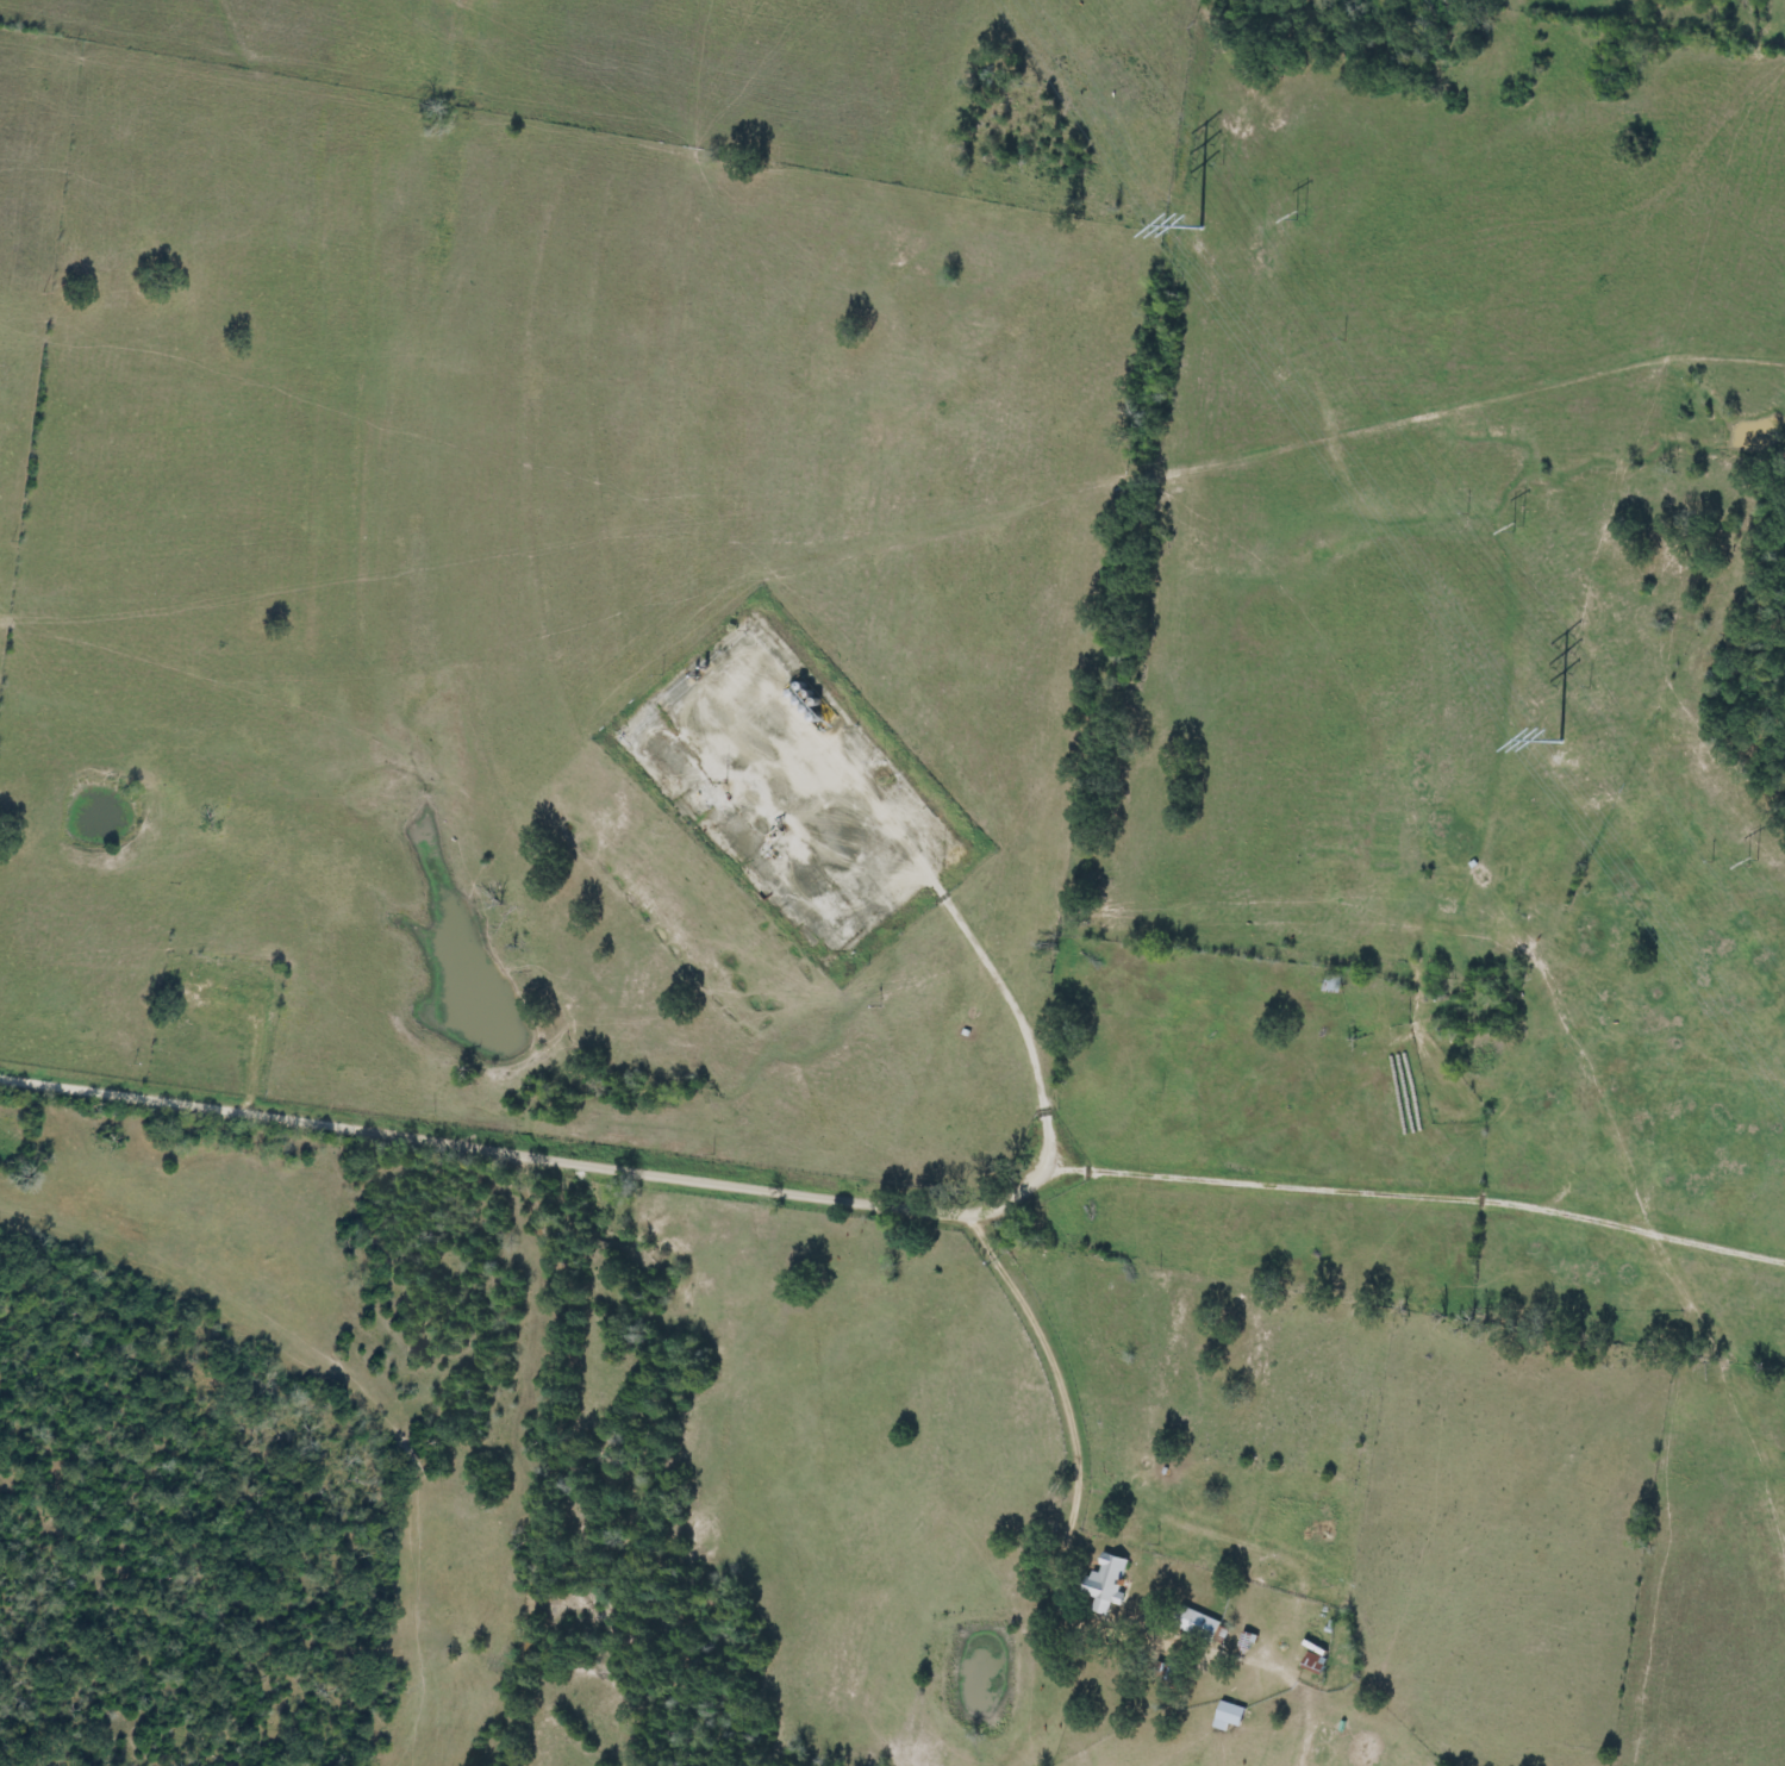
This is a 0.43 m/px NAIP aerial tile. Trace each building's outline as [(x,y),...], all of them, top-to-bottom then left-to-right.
[(1211,1643),(1220,1622),(1180,1605),(1171,1626),(1211,1643)] [(1320,1673),(1326,1659),(1307,1651),(1301,1665),(1320,1673)] [(1228,1724),(1238,1727),(1244,1709),(1219,1701),(1211,1727),(1226,1732),(1228,1724)]
